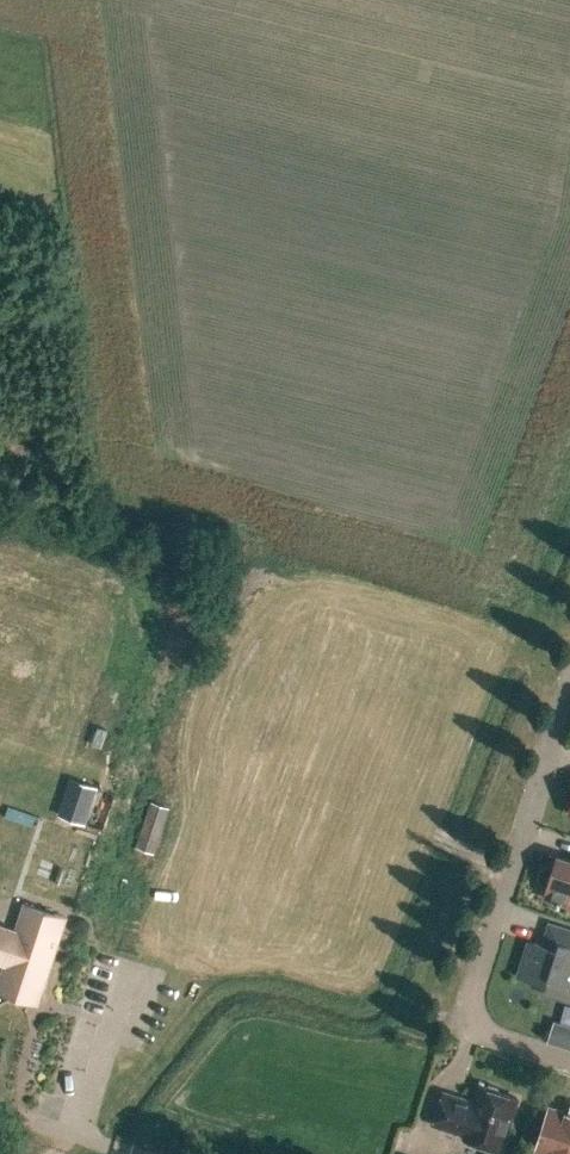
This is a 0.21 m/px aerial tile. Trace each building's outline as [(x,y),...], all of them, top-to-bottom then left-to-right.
[(85,823),(97,787),(74,779),(62,815),(85,823)] [(168,807),(150,801),(136,846),(153,853),(168,807)] [(559,904),(560,902),(568,903),(569,903),(569,858),(556,854),(552,868),(547,867),(543,870),(541,873),(540,878),(542,882),(546,885),(544,893),(543,894),(550,897),(557,900),(556,903),(559,904)] [(5,962),(0,976),(0,990),(26,998),(37,1002),(40,993),(62,925),(65,917),(53,913),(24,904),(16,930),(6,927),(0,925),(0,961),(5,962)] [(517,976),(545,985),(545,989),(547,993),(550,996),(555,996),(559,994),(561,990),(564,982),(569,984),(569,930),(549,923),(542,945),(529,940),(517,976)] [(489,1084),(484,1087),(480,1086),(475,1101),(444,1092),(433,1124),(465,1134),(464,1137),(501,1149),(518,1097),(500,1092),(498,1087),(489,1084)] [(555,1153),(569,1153),(569,1114),(550,1108),(537,1149),(555,1153)]
